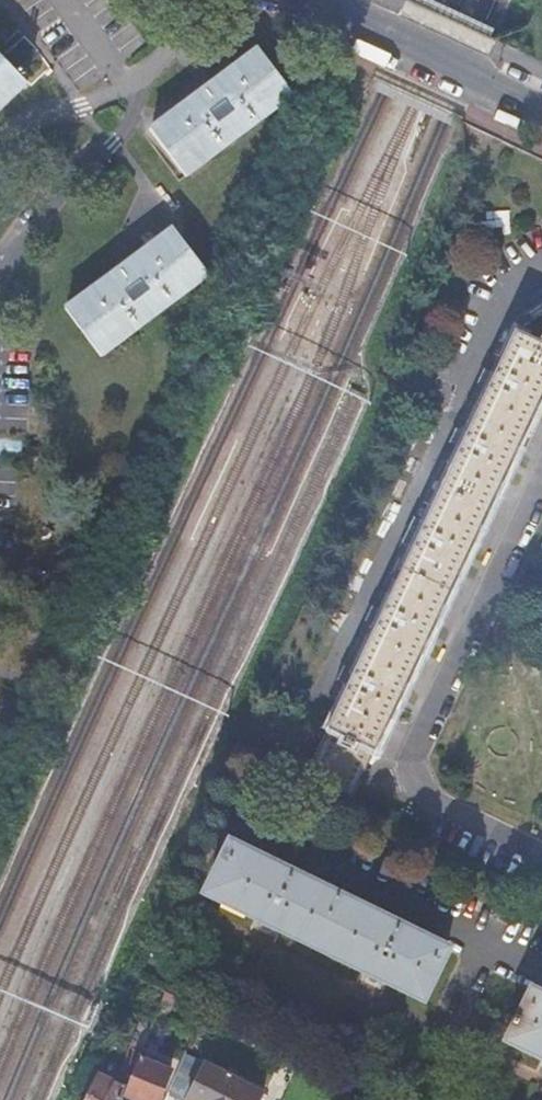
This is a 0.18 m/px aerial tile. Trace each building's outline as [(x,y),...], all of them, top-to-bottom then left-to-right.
[(294,95),(259,49),(151,129),(186,175),(294,95)] [(27,83),(0,54),(0,109),(27,83)] [(209,274),(174,228),(67,307),(102,354),(209,274)] [(306,780),(351,801),(541,395),(541,343),(516,332),(306,780)] [(261,923),(275,930),(278,925),(370,970),(368,974),(383,981),(385,977),(425,997),(448,950),(403,929),(405,926),(398,922),(397,925),(297,877),(298,874),(291,871),(290,873),(232,845),(209,892),(263,919),(261,923)] [(535,992),(512,1039),(541,1054),(541,995),(535,992)] [(143,1052),(133,1048),(118,1084),(101,1077),(90,1099),(125,1099),(140,1058),(143,1052)] [(186,1054),(166,1099),(189,1099),(207,1065),(186,1054)] [(140,1058),(125,1099),(160,1099),(171,1070),(140,1058)] [(207,1065),(189,1099),(261,1099),(264,1093),(207,1065)]
